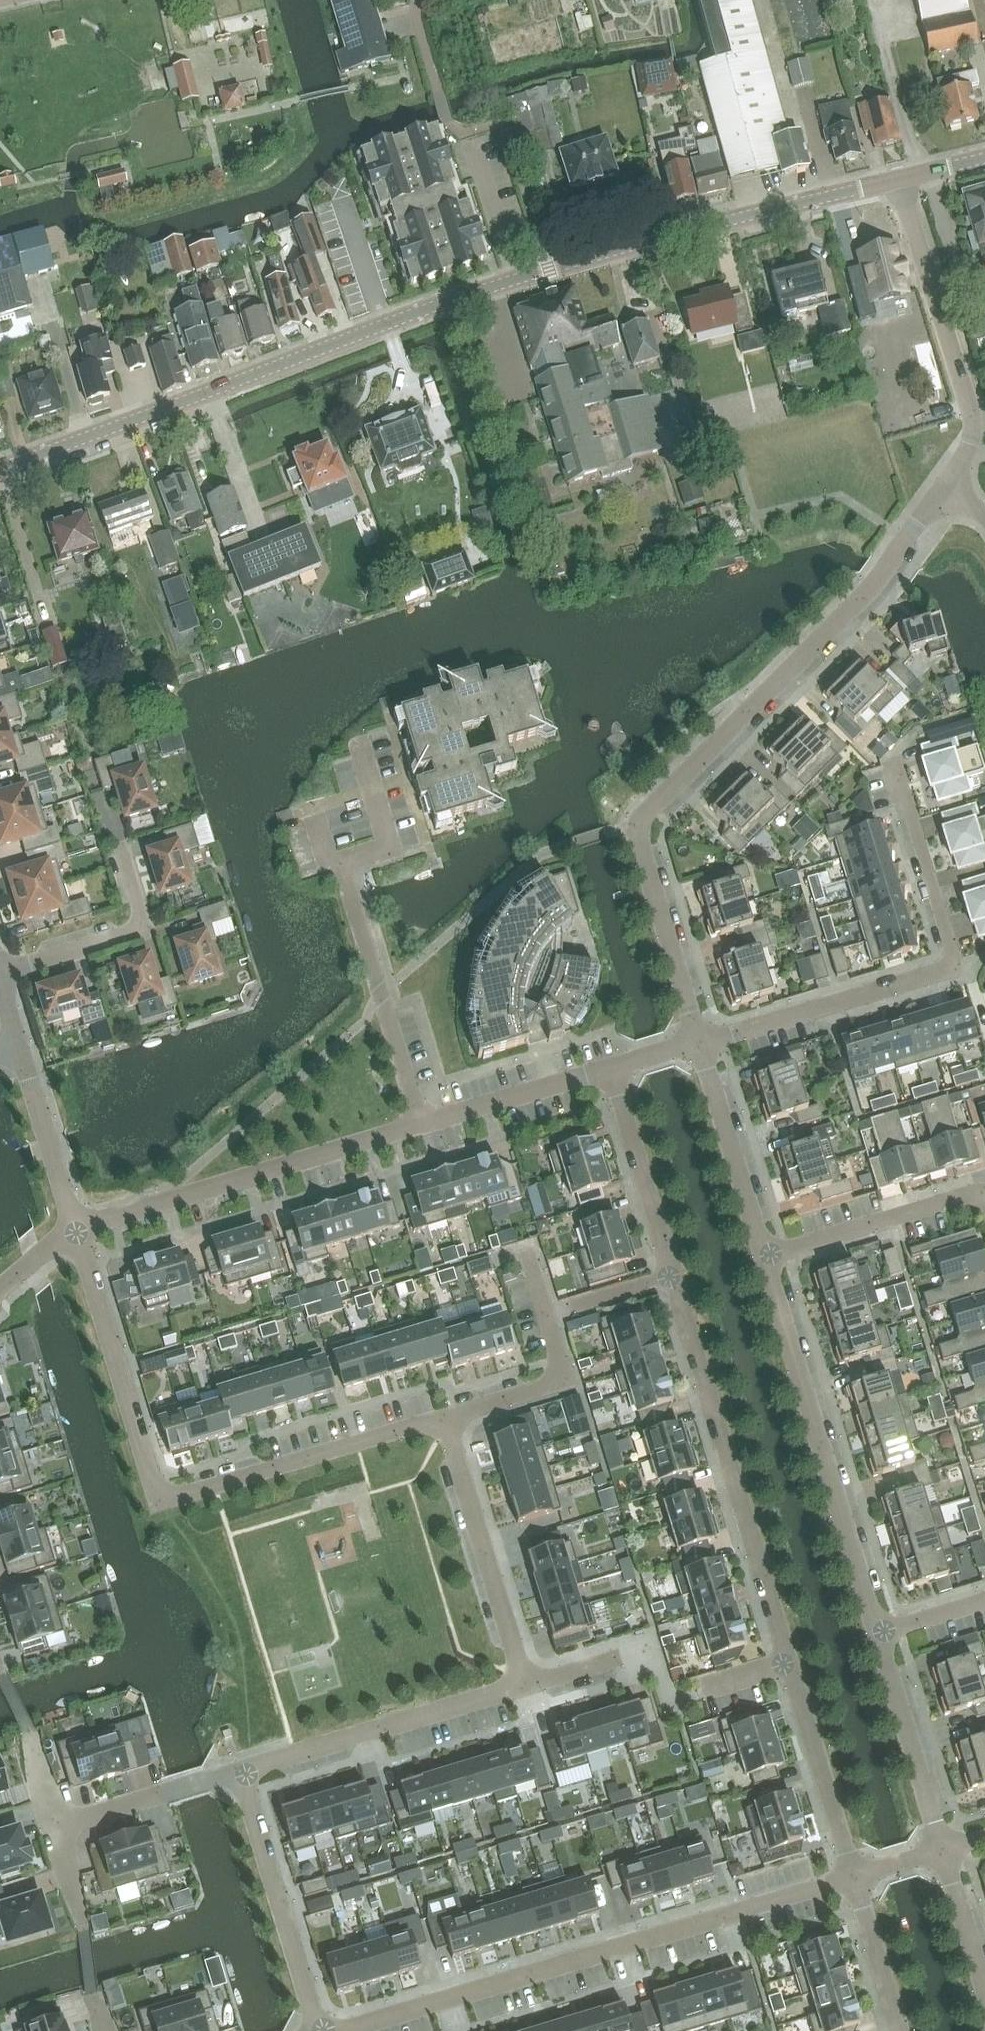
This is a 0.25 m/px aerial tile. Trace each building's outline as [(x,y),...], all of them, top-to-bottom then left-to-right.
[(345,52),(336,54),(341,74),(390,60),(371,0),(330,0),(345,52)] [(714,62),(699,66),(730,179),(780,167),(781,175),(808,168),(799,133),(786,137),(783,125),(784,125),(751,0),(698,0),(714,62)] [(928,55),(977,44),(970,11),(967,11),(965,0),(916,0),(928,55)] [(266,31),(256,31),(257,67),(267,67),(266,31)] [(675,62),(679,76),(699,71),(696,57),(675,62)] [(790,75),(794,88),(813,83),(807,59),(787,64),(790,75)] [(177,101),(193,100),(190,61),(175,62),(177,101)] [(669,61),(637,67),(643,96),(674,91),(669,61)] [(627,71),(590,80),(595,97),(631,88),(627,71)] [(937,93),(945,127),(978,119),(969,86),(976,84),(973,72),(936,81),(939,93),(937,93)] [(564,82),(553,84),(546,86),(546,88),(549,100),(567,96),(564,82)] [(225,112),(247,105),(240,86),(219,93),(225,112)] [(556,128),(549,100),(546,88),(526,93),(526,94),(536,133),(556,128)] [(889,98),(858,106),(865,133),(870,132),(874,148),(900,141),(889,98)] [(846,102),(818,109),(824,132),(823,132),(826,145),(831,144),(835,161),(846,159),(848,163),(855,161),(856,156),(860,155),(853,125),(852,125),(846,102)] [(455,184),(437,127),(425,131),(425,130),(406,136),(406,137),(391,142),(391,141),(372,147),(372,148),(361,152),(379,208),(389,205),(395,225),(391,226),(410,284),(422,281),(422,282),(441,276),(441,274),(456,270),(456,271),(475,265),(475,263),(486,260),(468,203),(458,207),(451,185),(455,184)] [(536,133),(523,136),(528,156),(563,147),(558,127),(556,128),(536,133)] [(679,139),(657,144),(671,202),(695,196),(684,152),(696,149),(691,128),(677,131),(679,139)] [(600,180),(617,174),(605,138),(600,139),(559,152),(571,189),(588,184),(588,185),(600,181),(600,180)] [(690,161),(699,195),(727,189),(718,154),(722,153),(719,140),(699,145),(701,157),(690,161)] [(126,162),(95,168),(99,187),(130,180),(126,162)] [(962,192),(979,253),(984,252),(984,186),(962,192)] [(291,224),(292,228),(305,261),(315,258),(325,254),(311,216),(291,224)] [(212,232),(218,254),(247,245),(243,233),(229,237),(226,228),(212,232)] [(41,229),(12,237),(14,244),(24,278),(53,270),(43,236),(41,229)] [(289,230),(274,235),(279,250),(294,246),(289,230)] [(0,239),(0,316),(30,307),(32,306),(24,278),(14,244),(12,237),(12,236),(0,239)] [(181,238),(164,244),(166,252),(174,278),(175,278),(192,273),(184,246),(181,238)] [(214,243),(188,250),(194,274),(221,266),(214,243)] [(862,267),(846,271),(852,292),(859,320),(876,316),(873,303),(906,295),(902,278),(903,278),(899,262),(898,263),(894,246),(887,247),(862,254),(859,255),(862,267)] [(273,279),(266,281),(279,330),(284,328),(287,331),(292,329),(293,326),(298,324),(285,276),(279,255),(267,258),(273,279)] [(305,261),(287,267),(293,283),(296,282),(303,300),(309,298),(317,318),(335,312),(318,267),(315,258),(305,261)] [(818,265),(771,277),(781,317),(818,308),(828,306),(828,305),(818,265)] [(528,306),(513,311),(531,371),(537,369),(540,378),(535,379),(569,486),(583,481),(583,483),(632,468),(629,459),(662,449),(645,397),(613,407),(599,361),(593,363),(590,354),(590,352),(593,352),(620,343),(611,316),(586,324),(574,286),(526,301),(528,306)] [(181,293),(186,308),(174,311),(192,369),(218,361),(196,288),(181,293)] [(711,297),(685,304),(692,335),(734,324),(737,333),(751,330),(743,296),(729,299),(726,288),(710,292),(711,297)] [(249,301),(237,304),(250,346),(262,343),(264,344),(270,342),(271,340),(275,339),(266,308),(252,312),(249,301)] [(828,306),(818,308),(819,312),(825,337),(850,331),(843,301),(828,305),(828,306)] [(207,309),(221,357),(233,354),(236,356),(241,355),(242,351),(246,350),(237,318),(224,322),(219,305),(207,309)] [(633,366),(658,358),(659,358),(648,320),(622,328),(633,366)] [(940,368),(928,330),(913,335),(917,347),(913,348),(921,374),(940,368)] [(761,332),(738,338),(742,354),(765,348),(761,332)] [(150,350),(163,393),(163,394),(185,386),(176,355),(171,336),(152,342),(154,349),(150,350)] [(86,402),(88,402),(89,405),(92,407),(101,404),(103,401),(102,397),(109,395),(104,375),(115,372),(112,361),(105,337),(94,340),(80,344),(82,352),(86,367),(77,370),(86,402)] [(124,352),(130,371),(145,366),(139,347),(124,352)] [(17,382),(29,420),(63,409),(52,371),(17,382)] [(365,430),(380,473),(394,468),(401,474),(420,467),(421,458),(435,453),(419,410),(399,417),(400,419),(386,424),(385,422),(365,430)] [(335,486),(346,481),(337,458),(332,460),(327,445),(292,459),(297,470),(286,474),(293,490),(303,486),(307,497),(318,492),(323,506),(341,499),(335,486)] [(170,480),(156,485),(170,523),(184,518),(189,533),(206,527),(200,512),(186,474),(182,475),(181,472),(178,470),(170,473),(169,477),(170,480)] [(246,528),(232,490),(207,499),(220,537),(246,528)] [(99,506),(109,536),(152,520),(142,491),(99,506)] [(52,525),(48,527),(54,546),(53,550),(54,555),(57,557),(59,562),(74,557),(77,565),(83,563),(81,557),(91,555),(90,552),(99,550),(95,535),(93,536),(86,515),(62,522),(59,521),(55,522),(52,525)] [(228,559),(243,598),(320,568),(304,528),(250,550),(244,535),(222,544),(228,559)] [(168,532),(154,537),(160,554),(155,556),(160,569),(179,562),(168,532)] [(422,566),(432,595),(475,579),(464,550),(422,566)] [(220,580),(229,603),(241,599),(232,575),(220,580)] [(183,578),(163,585),(180,633),(197,627),(185,593),(188,592),(183,578)] [(101,616),(104,624),(119,619),(117,611),(101,616)] [(6,637),(7,639),(8,639),(1,614),(0,614),(0,639),(6,637)] [(945,642),(938,618),(908,627),(901,620),(889,633),(901,646),(892,656),(897,661),(888,670),(906,688),(915,680),(915,679),(903,666),(910,658),(909,652),(926,647),(929,659),(947,654),(944,642),(945,642)] [(56,628),(41,633),(53,668),(67,663),(56,628)] [(869,708),(877,717),(903,691),(885,673),(876,682),(855,661),(844,672),(846,675),(841,680),(869,708)] [(531,690),(538,688),(533,672),(503,681),(501,674),(484,679),(487,688),(481,689),(476,673),(447,682),(452,698),(441,702),(438,693),(421,698),(423,705),(393,714),(398,730),(405,728),(409,741),(402,743),(419,801),(426,799),(431,814),(429,814),(430,815),(431,815),(435,829),(452,824),(450,817),(492,804),(483,774),(493,771),(494,775),(515,768),(511,755),(509,756),(505,744),(544,733),(531,690)] [(23,692),(18,674),(1,679),(0,675),(0,699),(23,692)] [(854,723),(869,708),(841,680),(836,685),(834,683),(822,694),(843,715),(834,724),(852,742),(862,732),(854,723)] [(915,680),(906,688),(914,697),(923,688),(915,680)] [(8,736),(4,723),(21,718),(21,720),(22,719),(15,695),(0,699),(0,738),(8,736)] [(785,736),(821,773),(846,748),(829,730),(820,739),(799,717),(787,729),(790,731),(785,736)] [(888,733),(880,742),(889,750),(897,741),(888,733)] [(15,760),(20,775),(46,767),(39,742),(38,742),(39,744),(22,749),(18,735),(9,737),(8,736),(0,738),(0,765),(15,760)] [(796,798),(821,773),(785,736),(780,741),(777,739),(766,751),(787,772),(778,781),(796,798)] [(953,738),(922,748),(926,761),(923,763),(930,788),(934,787),(938,801),(969,791),(965,778),(984,772),(976,746),(957,752),(953,738)] [(111,757),(94,763),(103,792),(104,791),(103,789),(115,785),(125,818),(154,809),(142,768),(134,771),(128,752),(111,757)] [(12,820),(11,816),(30,810),(31,812),(40,809),(36,795),(52,790),(53,791),(54,791),(47,767),(20,775),(24,789),(0,796),(0,824),(12,820)] [(733,788),(728,793),(764,829),(790,804),(772,786),(763,795),(742,774),(731,785),(733,788)] [(764,829),(728,793),(723,798),(720,796),(709,807),(730,828),(721,837),(739,855),(764,829)] [(872,814),(865,793),(851,806),(862,816),(872,814)] [(943,816),(947,830),(943,831),(951,856),(955,855),(959,869),(984,861),(984,818),(978,820),(974,807),(943,816)] [(22,840),(26,854),(59,844),(55,829),(47,831),(40,809),(31,812),(30,810),(11,816),(12,820),(0,824),(0,846),(22,840)] [(804,817),(792,830),(806,843),(818,831),(804,817)] [(849,820),(825,828),(828,841),(834,839),(840,859),(884,846),(884,847),(885,846),(885,845),(885,832),(880,832),(878,825),(852,832),(849,820)] [(80,821),(66,826),(70,837),(84,832),(80,821)] [(148,853),(161,894),(189,885),(180,853),(197,847),(198,849),(199,849),(192,825),(163,834),(163,835),(165,835),(169,847),(148,853)] [(10,893),(13,892),(16,900),(35,895),(34,891),(52,885),(53,887),(63,884),(56,862),(64,860),(59,844),(26,854),(31,868),(8,875),(9,879),(6,880),(10,893)] [(884,846),(840,859),(847,881),(854,878),(854,877),(890,866),(890,868),(891,867),(891,866),(891,853),(886,852),(884,847),(884,846)] [(705,908),(707,915),(745,903),(738,882),(750,879),(746,865),(722,873),(725,885),(697,893),(702,909),(705,908)] [(854,878),(847,881),(852,900),(860,897),(860,898),(897,887),(898,873),(892,873),(890,868),(890,866),(854,877),(854,878)] [(561,1039),(560,1034),(558,1027),(561,1021),(573,1028),(584,1012),(578,1009),(582,1001),(587,1003),(590,995),(585,993),(587,985),(593,986),(596,967),(561,962),(562,939),(560,933),(568,927),(573,925),(569,919),(578,914),(566,874),(547,880),(528,891),(533,897),(525,904),(521,900),(515,905),(519,909),(513,917),(507,912),(486,944),(493,948),(488,957),(483,955),(480,962),(485,964),(483,974),(475,972),(469,1010),(478,1010),(477,1020),(471,1021),(472,1029),(478,1028),(479,1038),(471,1040),(477,1059),(481,1058),(482,1060),(492,1057),(492,1055),(546,1038),(548,1043),(561,1039)] [(817,876),(807,879),(811,891),(821,888),(817,876)] [(963,884),(967,898),(964,899),(971,925),(975,923),(979,937),(984,935),(984,878),(963,884)] [(14,906),(17,918),(21,917),(22,921),(60,910),(64,923),(62,923),(63,925),(91,916),(86,899),(85,900),(86,901),(69,906),(63,884),(53,887),(52,885),(34,891),(35,895),(16,900),(17,905),(14,906)] [(860,897),(852,900),(859,921),(904,908),(904,894),(898,894),(896,888),(897,888),(897,887),(860,898),(860,897)] [(821,888),(811,891),(814,903),(825,900),(821,888)] [(745,903),(707,915),(709,922),(706,923),(710,938),(739,930),(742,941),(767,934),(763,921),(751,925),(745,903)] [(231,920),(225,904),(196,912),(197,914),(199,913),(203,926),(193,929),(196,938),(176,944),(188,985),(222,975),(218,961),(213,963),(207,942),(214,940),(209,925),(229,919),(229,921),(231,920)] [(904,908),(859,921),(865,942),(910,928),(910,915),(904,915),(903,909),(904,909),(904,908)] [(830,917),(819,920),(823,932),(833,929),(830,917)] [(910,928),(865,942),(871,963),(888,958),(889,963),(900,960),(899,955),(915,950),(916,949),(916,935),(911,935),(909,930),(910,929),(910,928)] [(833,929),(823,932),(827,944),(837,941),(833,929)] [(767,934),(742,941),(746,953),(717,962),(722,977),(725,976),(728,983),(765,972),(759,950),(770,947),(767,934)] [(842,949),(829,953),(836,977),(849,973),(842,949)] [(815,983),(828,979),(821,955),(808,959),(815,983)] [(161,1011),(178,1006),(169,977),(168,978),(169,980),(157,984),(148,957),(120,965),(128,993),(123,994),(127,1007),(160,998),(163,1009),(160,1010),(161,1011)] [(726,991),(731,1007),(772,994),(765,972),(728,983),(730,990),(726,991)] [(83,1028),(107,1021),(98,992),(97,992),(98,995),(86,998),(79,977),(38,990),(48,1024),(62,1020),(60,1014),(80,1009),(85,1026),(83,1027),(83,1028)] [(945,1007),(944,1007),(956,1045),(977,1039),(966,1001),(951,1005),(951,1007),(946,1009),(945,1007)] [(937,1059),(959,1052),(956,1045),(944,1007),(931,1011),(930,1013),(925,1015),(924,1013),(923,1013),(937,1059)] [(937,1059),(923,1013),(910,1017),(910,1020),(904,1021),(904,1019),(903,1019),(916,1065),(937,1059)] [(916,1065),(903,1019),(889,1024),(889,1026),(884,1028),(883,1025),(882,1026),(894,1064),(893,1064),(895,1072),(916,1065)] [(873,1070),(874,1070),(893,1064),(894,1064),(882,1026),(876,1028),(876,1030),(863,1034),(862,1032),(873,1070)] [(848,1038),(841,1040),(854,1084),(876,1077),(874,1070),(873,1070),(862,1032),(848,1036),(848,1038)] [(760,1092),(763,1099),(800,1088),(794,1066),(805,1063),(802,1050),(777,1057),(781,1069),(752,1078),(757,1093),(760,1092)] [(967,1085),(979,1081),(976,1070),(964,1074),(967,1085)] [(955,1088),(967,1085),(964,1074),(952,1078),(955,1088)] [(926,1097),(938,1093),(935,1083),(923,1087),(926,1097)] [(911,1090),(914,1101),(926,1097),(923,1087),(911,1090)] [(800,1088),(763,1099),(765,1106),(761,1107),(766,1123),(794,1114),(798,1126),(822,1119),(818,1106),(807,1109),(800,1088)] [(947,1097),(934,1101),(945,1138),(953,1165),(962,1163),(963,1165),(980,1160),(971,1131),(968,1132),(965,1135),(961,1136),(958,1136),(954,1134),(952,1131),(951,1128),(951,1124),(954,1121),(950,1106),(962,1102),(959,1094),(947,1097)] [(894,1096),(882,1099),(885,1110),(897,1106),(894,1096)] [(885,1110),(882,1099),(869,1103),(872,1113),(885,1110)] [(920,1105),(909,1109),(911,1117),(923,1114),(927,1128),(932,1130),(935,1133),(936,1136),(935,1140),(933,1143),(930,1145),(927,1146),(923,1145),(920,1146),(928,1176),(945,1171),(944,1168),(953,1165),(945,1138),(934,1101),(920,1105)] [(896,1112),(883,1116),(894,1154),(902,1181),(911,1178),(912,1181),(928,1176),(920,1146),(916,1147),(914,1150),(910,1151),(906,1151),(903,1149),(901,1146),(900,1143),(900,1139),(903,1136),(899,1121),(911,1117),(909,1109),(897,1113),(896,1112)] [(870,1120),(858,1124),(860,1133),(872,1129),(877,1144),(881,1145),(883,1148),(884,1151),(884,1155),(882,1158),(879,1161),(875,1161),(872,1160),(868,1161),(877,1191),(894,1186),(893,1183),(902,1181),(894,1154),(883,1116),(870,1120)] [(804,1146),(776,1154),(780,1170),(783,1169),(785,1175),(823,1164),(834,1160),(828,1140),(836,1137),(832,1124),(824,1127),(800,1134),(804,1146)] [(771,1139),(791,1137),(790,1128),(770,1131),(771,1139)] [(562,1149),(548,1154),(555,1177),(565,1174),(565,1173),(605,1161),(601,1148),(596,1149),(594,1140),(587,1142),(583,1130),(559,1138),(562,1149)] [(485,1200),(488,1210),(510,1203),(521,1199),(511,1166),(500,1169),(496,1158),(475,1164),(485,1200)] [(788,1183),(784,1184),(789,1199),(817,1191),(821,1203),(853,1193),(849,1180),(841,1182),(834,1160),(823,1164),(785,1175),(788,1183)] [(565,1173),(565,1174),(571,1196),(576,1194),(579,1206),(604,1199),(600,1187),(607,1185),(604,1176),(609,1175),(605,1161),(565,1173)] [(485,1200),(475,1164),(455,1170),(455,1169),(454,1169),(465,1206),(485,1200)] [(454,1169),(433,1176),(444,1212),(445,1212),(448,1222),(468,1216),(465,1206),(454,1169)] [(404,1198),(414,1231),(426,1228),(448,1222),(445,1212),(444,1212),(433,1176),(432,1176),(433,1177),(412,1183),(416,1194),(404,1198)] [(377,1193),(356,1200),(366,1236),(388,1229),(399,1225),(392,1201),(380,1205),(377,1193)] [(366,1236),(356,1200),(336,1206),(335,1205),(346,1242),(366,1236)] [(346,1242),(335,1205),(314,1211),(325,1248),(346,1242)] [(581,1227),(587,1249),(587,1250),(628,1238),(624,1224),(619,1225),(616,1216),(609,1219),(606,1207),(582,1214),(585,1226),(581,1227)] [(325,1248),(314,1211),(313,1212),(314,1213),(293,1219),(296,1230),(285,1234),(294,1266),(306,1263),(328,1257),(325,1248)] [(234,1231),(249,1281),(271,1274),(271,1273),(283,1270),(272,1232),(260,1236),(258,1229),(249,1231),(247,1227),(234,1231)] [(934,1255),(939,1270),(981,1257),(973,1230),(909,1250),(911,1258),(929,1253),(934,1255)] [(226,1287),(249,1281),(234,1231),(220,1235),(222,1239),(213,1242),(215,1249),(203,1253),(210,1277),(222,1273),(226,1287)] [(488,1238),(491,1251),(500,1248),(496,1236),(488,1238)] [(587,1249),(578,1252),(585,1275),(589,1287),(627,1275),(623,1264),(630,1261),(627,1252),(632,1251),(628,1238),(587,1250),(587,1249)] [(463,1246),(455,1248),(459,1261),(467,1258),(463,1246)] [(903,1274),(896,1249),(883,1253),(890,1278),(903,1274)] [(169,1306),(191,1299),(187,1284),(199,1280),(191,1256),(180,1260),(177,1253),(168,1255),(167,1251),(154,1255),(166,1295),(169,1305),(169,1306)] [(134,1273),(123,1277),(130,1301),(142,1297),(146,1312),(169,1305),(166,1295),(154,1255),(140,1259),(142,1263),(132,1266),(134,1273)] [(924,1302),(984,1284),(984,1269),(981,1257),(939,1270),(943,1284),(940,1289),(922,1294),(924,1302)] [(494,1271),(490,1258),(466,1266),(470,1278),(494,1271)] [(853,1264),(812,1276),(817,1292),(820,1291),(822,1298),(860,1287),(872,1283),(867,1267),(855,1270),(853,1264)] [(445,1272),(449,1284),(457,1281),(453,1269),(445,1272)] [(369,1274),(372,1286),(381,1284),(377,1272),(369,1274)] [(440,1286),(449,1284),(445,1272),(437,1274),(440,1286)] [(344,1282),(336,1284),(340,1296),(348,1294),(344,1282)] [(404,1284),(407,1296),(415,1294),(412,1282),(404,1284)] [(893,1287),(896,1300),(910,1296),(906,1283),(893,1287)] [(404,1284),(395,1286),(399,1299),(407,1296),(404,1284)] [(954,1321),(984,1312),(984,1284),(924,1302),(927,1310),(945,1304),(950,1307),(954,1321)] [(824,1305),(821,1306),(826,1321),(867,1308),(860,1287),(822,1298),(824,1305)] [(362,1297),(366,1309),(374,1306),(370,1294),(362,1297)] [(910,1296),(896,1300),(900,1312),(913,1308),(910,1296)] [(362,1297),(354,1299),(358,1311),(366,1309),(362,1297)] [(320,1302),(312,1304),(316,1317),(324,1314),(320,1302)] [(312,1304),(304,1307),(308,1319),(316,1317),(312,1304)] [(867,1308),(826,1321),(830,1336),(833,1335),(835,1341),(873,1330),(867,1308)] [(632,1310),(599,1320),(609,1354),(618,1352),(618,1351),(655,1340),(655,1339),(654,1339),(647,1318),(636,1322),(632,1310)] [(940,1354),(984,1340),(984,1312),(954,1321),(958,1336),(956,1341),(938,1346),(940,1354)] [(472,1363),(493,1357),(483,1323),(480,1314),(460,1320),(462,1330),(472,1363)] [(483,1323),(493,1357),(514,1350),(504,1317),(484,1323),(483,1323)] [(439,1326),(442,1336),(450,1362),(452,1369),(472,1363),(462,1330),(460,1320),(439,1326)] [(407,1370),(428,1364),(418,1331),(418,1330),(416,1321),(393,1328),(396,1337),(397,1337),(407,1370)] [(275,1323),(267,1325),(270,1338),(278,1335),(275,1323)] [(436,1366),(450,1362),(442,1336),(439,1326),(438,1324),(418,1330),(418,1331),(428,1364),(434,1362),(436,1366)] [(267,1325),(258,1328),(262,1340),(270,1338),(267,1325)] [(838,1349),(834,1350),(839,1365),(867,1356),(871,1368),(895,1361),(885,1326),(873,1330),(835,1341),(838,1349)] [(32,1340),(29,1327),(21,1329),(14,1332),(17,1344),(32,1340)] [(233,1335),(225,1338),(229,1350),(237,1347),(233,1335)] [(376,1343),(386,1376),(407,1370),(397,1337),(396,1337),(376,1343)] [(225,1338),(217,1340),(221,1352),(229,1350),(225,1338)] [(356,1349),(353,1340),(331,1346),(344,1389),(366,1382),(356,1349)] [(655,1340),(618,1351),(618,1352),(624,1371),(661,1360),(655,1340)] [(969,1373),(984,1368),(984,1340),(940,1354),(942,1361),(960,1356),(965,1359),(969,1373)] [(366,1382),(386,1376),(376,1343),(356,1349),(366,1382)] [(192,1348),(184,1350),(188,1362),(196,1360),(192,1348)] [(184,1350),(163,1356),(167,1369),(188,1363),(188,1362),(184,1350)] [(163,1356),(139,1364),(143,1376),(167,1369),(163,1356)] [(323,1359),(301,1366),(311,1399),(333,1392),(323,1359)] [(577,1363),(579,1372),(592,1368),(589,1359),(577,1363)] [(624,1371),(614,1374),(621,1396),(631,1393),(630,1392),(667,1381),(661,1361),(661,1360),(624,1371)] [(874,1380),(846,1388),(851,1404),(854,1403),(856,1409),(905,1395),(899,1374),(895,1361),(871,1368),(874,1380)] [(301,1366),(281,1372),(291,1405),(311,1399),(301,1366)] [(955,1406),(984,1397),(984,1368),(969,1373),(974,1388),(971,1393),(953,1398),(955,1406)] [(249,1417),(270,1411),(262,1385),(260,1378),(257,1369),(236,1375),(239,1384),(249,1417)] [(270,1411),(291,1405),(281,1372),(260,1378),(262,1385),(270,1411)] [(667,1381),(630,1392),(631,1393),(637,1413),(641,1425),(645,1423),(665,1417),(662,1406),(673,1402),(667,1381)] [(9,1414),(6,1403),(0,1384),(0,1417),(9,1414)] [(222,1402),(229,1424),(249,1417),(239,1384),(239,1385),(218,1391),(221,1402),(222,1402)] [(599,1392),(587,1396),(589,1405),(602,1401),(599,1392)] [(591,1432),(579,1395),(563,1400),(574,1438),(591,1432)] [(858,1417),(855,1418),(859,1433),(912,1417),(905,1395),(856,1409),(858,1417)] [(926,1399),(930,1412),(943,1408),(939,1395),(926,1399)] [(984,1425),(984,1397),(955,1406),(958,1413),(976,1408),(981,1410),(984,1425)] [(178,1405),(191,1448),(211,1441),(202,1408),(199,1398),(178,1405)] [(202,1408),(211,1441),(232,1435),(229,1424),(222,1402),(221,1402),(202,1408)] [(191,1448),(178,1405),(157,1411),(170,1454),(172,1453),(174,1458),(190,1453),(189,1448),(191,1448)] [(943,1408),(930,1412),(934,1424),(947,1420),(943,1408)] [(45,1409),(20,1414),(24,1430),(49,1425),(45,1409)] [(532,1414),(487,1428),(494,1448),(498,1460),(532,1450),(542,1447),(532,1414)] [(649,1435),(644,1436),(651,1459),(691,1447),(687,1433),(683,1435),(680,1425),(673,1428),(670,1416),(665,1417),(645,1423),(649,1435)] [(912,1417),(859,1433),(864,1448),(867,1446),(869,1454),(907,1443),(918,1440),(912,1417)] [(0,1422),(0,1460),(22,1453),(12,1418),(0,1422)] [(616,1452),(644,1442),(638,1423),(609,1433),(616,1452)] [(594,1443),(584,1446),(587,1456),(597,1453),(594,1443)] [(871,1461),(868,1462),(872,1477),(901,1469),(904,1480),(928,1473),(925,1460),(913,1464),(907,1443),(869,1454),(871,1461)] [(971,1457),(984,1453),(984,1445),(969,1450),(971,1457)] [(532,1450),(498,1460),(498,1461),(499,1461),(505,1481),(548,1468),(542,1447),(532,1450)] [(691,1447),(651,1459),(658,1481),(662,1480),(666,1491),(690,1484),(687,1472),(694,1470),(691,1461),(695,1460),(691,1447)] [(22,1453),(0,1460),(0,1497),(33,1487),(22,1453)] [(597,1453),(587,1456),(590,1467),(600,1464),(597,1453)] [(971,1457),(973,1465),(984,1461),(984,1453),(971,1457)] [(548,1468),(505,1481),(511,1501),(510,1501),(511,1502),(554,1488),(548,1468)] [(908,1492),(879,1500),(884,1516),(887,1515),(889,1521),(927,1510),(921,1489),(932,1486),(928,1473),(904,1480),(908,1492)] [(603,1474),(593,1477),(596,1487),(606,1484),(603,1474)] [(669,1503),(664,1504),(671,1527),(712,1515),(708,1501),(703,1503),(701,1494),(694,1496),(690,1484),(666,1491),(669,1503)] [(554,1488),(511,1502),(517,1523),(561,1510),(554,1488)] [(0,1506),(0,1543),(35,1532),(29,1510),(20,1512),(16,1501),(0,1506)] [(892,1529),(888,1530),(893,1545),(945,1529),(938,1507),(927,1510),(889,1521),(892,1529)] [(960,1511),(964,1523),(977,1519),(973,1507),(960,1511)] [(576,1546),(610,1535),(603,1513),(569,1523),(576,1546)] [(712,1515),(671,1527),(678,1549),(682,1548),(686,1560),(706,1554),(711,1552),(707,1540),(714,1538),(711,1529),(716,1528),(712,1515)] [(977,1519),(964,1523),(967,1536),(980,1532),(977,1519)] [(5,1559),(7,1566),(8,1565),(12,1577),(56,1564),(45,1529),(35,1532),(0,1543),(0,1545),(4,1559),(5,1559)] [(945,1529),(893,1545),(897,1560),(901,1559),(903,1566),(941,1555),(952,1551),(945,1529)] [(531,1554),(527,1555),(533,1576),(577,1563),(570,1542),(562,1544),(558,1533),(527,1542),(531,1554)] [(622,1538),(613,1541),(616,1551),(625,1548),(622,1538)] [(970,1545),(977,1569),(984,1567),(984,1547),(983,1541),(970,1545)] [(905,1573),(902,1574),(906,1589),(958,1573),(952,1551),(941,1555),(903,1566),(905,1573)] [(686,1560),(671,1564),(681,1597),(681,1598),(692,1595),(692,1594),(728,1583),(728,1582),(727,1582),(721,1562),(709,1565),(706,1554),(686,1560)] [(629,1559),(619,1562),(622,1572),(632,1569),(629,1559)] [(577,1563),(533,1576),(533,1577),(534,1577),(540,1597),(574,1587),(583,1584),(577,1563)] [(632,1569),(622,1572),(625,1582),(635,1579),(632,1569)] [(46,1575),(3,1588),(6,1600),(5,1600),(7,1608),(6,1608),(11,1623),(57,1610),(46,1575)] [(728,1583),(692,1594),(692,1595),(698,1615),(734,1604),(728,1583)] [(574,1587),(540,1597),(546,1617),(545,1617),(545,1618),(580,1608),(574,1587)] [(650,1606),(653,1615),(665,1611),(662,1603),(650,1606)] [(734,1604),(698,1615),(704,1635),(740,1625),(734,1605),(735,1605),(734,1604)] [(580,1608),(545,1618),(549,1630),(548,1631),(555,1651),(589,1641),(586,1629),(596,1626),(589,1605),(580,1608)] [(11,1623),(16,1639),(18,1646),(20,1645),(23,1657),(48,1650),(67,1644),(64,1632),(57,1610),(11,1623)] [(704,1635),(694,1638),(700,1660),(710,1657),(714,1669),(738,1662),(734,1650),(746,1646),(740,1625),(704,1635)] [(672,1636),(660,1640),(662,1648),(675,1645),(672,1636)] [(939,1685),(941,1692),(979,1681),(978,1680),(972,1659),(984,1656),(980,1643),(956,1650),(959,1662),(931,1671),(936,1686),(939,1685)] [(940,1700),(944,1715),(973,1707),(976,1719),(984,1716),(984,1678),(978,1680),(979,1681),(941,1692),(943,1699),(940,1700)] [(629,1706),(616,1710),(626,1744),(629,1753),(651,1747),(663,1743),(657,1724),(649,1699),(628,1705),(629,1706)] [(616,1711),(596,1717),(606,1750),(626,1744),(616,1710),(615,1710),(616,1711)] [(723,1734),(729,1756),(739,1753),(779,1741),(775,1728),(771,1729),(768,1720),(761,1722),(757,1710),(720,1722),(723,1733),(723,1734)] [(576,1722),(575,1722),(585,1756),(606,1750),(596,1717),(576,1723),(576,1722)] [(557,1740),(545,1744),(554,1776),(588,1766),(585,1756),(575,1722),(553,1729),(557,1740)] [(710,1723),(689,1729),(693,1741),(714,1735),(710,1723)] [(954,1747),(959,1763),(962,1762),(964,1769),(984,1762),(984,1725),(979,1727),(983,1739),(954,1747)] [(151,1763),(143,1738),(131,1742),(120,1745),(114,1727),(91,1733),(105,1779),(120,1775),(120,1774),(127,1772),(127,1770),(139,1767),(151,1763)] [(229,1731),(223,1732),(224,1739),(231,1737),(229,1731)] [(105,1779),(91,1733),(57,1744),(70,1787),(82,1784),(82,1785),(90,1783),(90,1784),(105,1779)] [(779,1741),(739,1753),(746,1776),(750,1774),(754,1786),(778,1779),(774,1767),(781,1765),(778,1756),(783,1754),(779,1741)] [(525,1748),(503,1754),(513,1788),(534,1782),(537,1791),(550,1788),(542,1763),(538,1749),(526,1753),(525,1748)] [(53,1754),(46,1757),(54,1775),(61,1772),(53,1754)] [(503,1755),(483,1761),(493,1794),(513,1788),(503,1754),(502,1754),(503,1755)] [(712,1779),(734,1778),(734,1756),(712,1757),(712,1779)] [(483,1761),(462,1767),(472,1801),(493,1794),(483,1761)] [(963,1777),(968,1792),(984,1787),(984,1762),(964,1769),(966,1776),(963,1777)] [(462,1767),(441,1773),(451,1807),(472,1801),(462,1767)] [(421,1779),(420,1779),(431,1813),(451,1807),(441,1773),(422,1779),(421,1779)] [(401,1790),(389,1794),(400,1833),(434,1823),(431,1813),(420,1779),(399,1785),(401,1790)] [(342,1791),(343,1792),(355,1835),(378,1828),(390,1824),(378,1787),(366,1791),(364,1784),(342,1791)] [(746,1810),(752,1832),(802,1817),(798,1804),(793,1805),(791,1796),(784,1798),(780,1786),(756,1794),(760,1805),(746,1810)] [(629,1789),(619,1792),(622,1802),(632,1799),(629,1789)] [(343,1792),(322,1798),(332,1831),(335,1841),(355,1835),(343,1792)] [(622,1802),(619,1792),(608,1795),(611,1805),(622,1802)] [(675,1793),(665,1796),(668,1806),(678,1803),(675,1793)] [(668,1806),(665,1796),(654,1799),(657,1809),(668,1806)] [(322,1798),(303,1804),(313,1837),(332,1831),(322,1798)] [(294,1853),(316,1847),(313,1837),(303,1804),(303,1803),(281,1810),(294,1853)] [(634,1805),(623,1808),(626,1818),(637,1815),(634,1805)] [(571,1806),(560,1810),(563,1819),(574,1816),(571,1806)] [(626,1818),(623,1808),(613,1812),(616,1821),(626,1818)] [(548,1813),(544,1815),(547,1824),(563,1819),(560,1810),(548,1813)] [(611,1811),(586,1817),(589,1827),(613,1821),(611,1811)] [(802,1817),(752,1832),(759,1854),(763,1866),(801,1855),(797,1843),(804,1841),(801,1832),(806,1831),(802,1817)] [(513,1824),(503,1827),(506,1837),(516,1834),(513,1824)] [(503,1827),(493,1830),(496,1840),(506,1837),(503,1827)] [(559,1828),(549,1831),(552,1841),(562,1837),(559,1828)] [(1,1873),(2,1877),(18,1872),(17,1868),(29,1865),(28,1860),(32,1859),(28,1845),(24,1846),(19,1829),(0,1835),(0,1873),(1,1873)] [(138,1833),(123,1838),(137,1884),(171,1873),(158,1829),(146,1833),(146,1832),(139,1834),(138,1833)] [(552,1841),(549,1831),(539,1834),(542,1844),(552,1841)] [(701,1837),(679,1843),(681,1853),(691,1886),(692,1887),(714,1880),(701,1837)] [(101,1847),(89,1850),(102,1894),(137,1884),(123,1838),(107,1842),(108,1843),(100,1845),(101,1847)] [(463,1843),(466,1853),(476,1849),(473,1839),(463,1843)] [(518,1840),(508,1843),(511,1853),(521,1850),(518,1840)] [(455,1856),(466,1853),(463,1843),(452,1846),(455,1856)] [(511,1853),(508,1843),(497,1846),(500,1856),(511,1853)] [(476,1849),(466,1853),(469,1862),(479,1859),(476,1849)] [(672,1892),(662,1859),(659,1849),(639,1855),(642,1865),(652,1898),(655,1897),(672,1892)] [(469,1862),(466,1853),(455,1856),(458,1866),(469,1862)] [(691,1886),(681,1853),(662,1859),(672,1892),(691,1886)] [(414,1854),(404,1857),(407,1867),(417,1864),(414,1854)] [(652,1898),(642,1865),(639,1855),(605,1866),(612,1890),(624,1886),(630,1906),(652,1899),(652,1898)] [(407,1867),(404,1857),(393,1860),(396,1870),(407,1867)] [(419,1870),(408,1873),(411,1882),(422,1879),(419,1870)] [(356,1871),(346,1874),(349,1884),(359,1881),(356,1871)] [(411,1882),(408,1873),(398,1876),(401,1885),(411,1882)] [(349,1884),(346,1874),(335,1877),(338,1887),(349,1884)] [(328,1890),(324,1877),(300,1885),(304,1897),(328,1890)] [(545,1894),(555,1927),(576,1921),(566,1888),(563,1879),(543,1885),(545,1894)] [(588,1881),(566,1888),(576,1921),(576,1922),(598,1915),(588,1881)] [(525,1900),(535,1933),(555,1927),(545,1894),(543,1885),(522,1891),(525,1900)] [(8,1943),(50,1931),(39,1896),(6,1906),(0,1887),(0,1918),(8,1943)] [(361,1887),(350,1890),(353,1900),(364,1897),(361,1887)] [(353,1900),(350,1890),(340,1894),(343,1903),(353,1900)] [(334,1909),(330,1896),(306,1903),(310,1917),(334,1909)] [(525,1900),(504,1906),(514,1940),(535,1933),(525,1900)] [(484,1913),(481,1903),(460,1910),(473,1952),(474,1952),(494,1946),(484,1913)] [(504,1906),(484,1913),(494,1946),(514,1940),(504,1906)] [(473,1952),(460,1910),(427,1920),(437,1951),(449,1948),(452,1959),(474,1953),(474,1952),(473,1952)] [(414,1948),(426,1945),(418,1916),(384,1926),(389,1941),(399,1974),(399,1975),(421,1969),(414,1948)] [(799,1952),(789,1954),(795,1976),(842,1962),(841,1961),(840,1962),(834,1941),(823,1944),(819,1932),(795,1940),(799,1952)] [(399,1974),(389,1941),(368,1947),(378,1981),(398,1975),(399,1974)] [(378,1981),(368,1947),(347,1953),(357,1987),(358,1987),(378,1981)] [(357,1987),(347,1953),(326,1960),(336,1994),(359,1988),(358,1987),(357,1987)] [(215,1957),(200,1960),(204,1985),(219,1982),(215,1957)] [(842,1962),(795,1976),(802,1997),(807,1995),(811,1994),(848,1983),(842,1962)] [(736,1970),(714,1977),(728,2021),(749,2014),(760,2011),(757,1997),(749,1973),(738,1977),(736,1970)] [(714,1978),(694,1984),(707,2027),(728,2021),(714,1977),(714,1978)] [(116,1980),(102,1984),(105,1992),(118,1987),(116,1980)] [(848,1983),(811,1994),(817,2015),(853,2004),(847,1984),(848,1983)] [(673,1989),(686,2030),(693,2030),(707,2027),(694,1984),(674,1990),(674,1989),(673,1989)] [(639,2005),(641,2014),(646,2030),(660,2025),(662,2030),(686,2030),(673,1989),(652,1996),(653,2001),(639,2005)] [(181,2030),(219,2030),(206,1991),(172,2001),(181,2030)] [(780,1994),(768,1998),(770,2006),(783,2002),(780,1994)] [(143,2030),(181,2030),(172,2001),(138,2012),(143,2030)] [(770,2006),(773,2014),(785,2011),(783,2002),(770,2006)] [(602,2011),(608,2030),(647,2030),(646,2030),(641,2014),(628,2018),(624,2004),(602,2011)] [(808,2017),(812,2030),(849,2030),(848,2029),(860,2025),(853,2004),(817,2015),(808,2017)] [(64,2025),(63,2026),(61,2019),(59,2019),(56,2007),(31,2015),(34,2026),(18,2030),(65,2030),(64,2025)] [(582,2018),(586,2030),(608,2030),(602,2011),(602,2012),(582,2018)] [(561,2024),(563,2030),(586,2030),(582,2018),(561,2024)]
